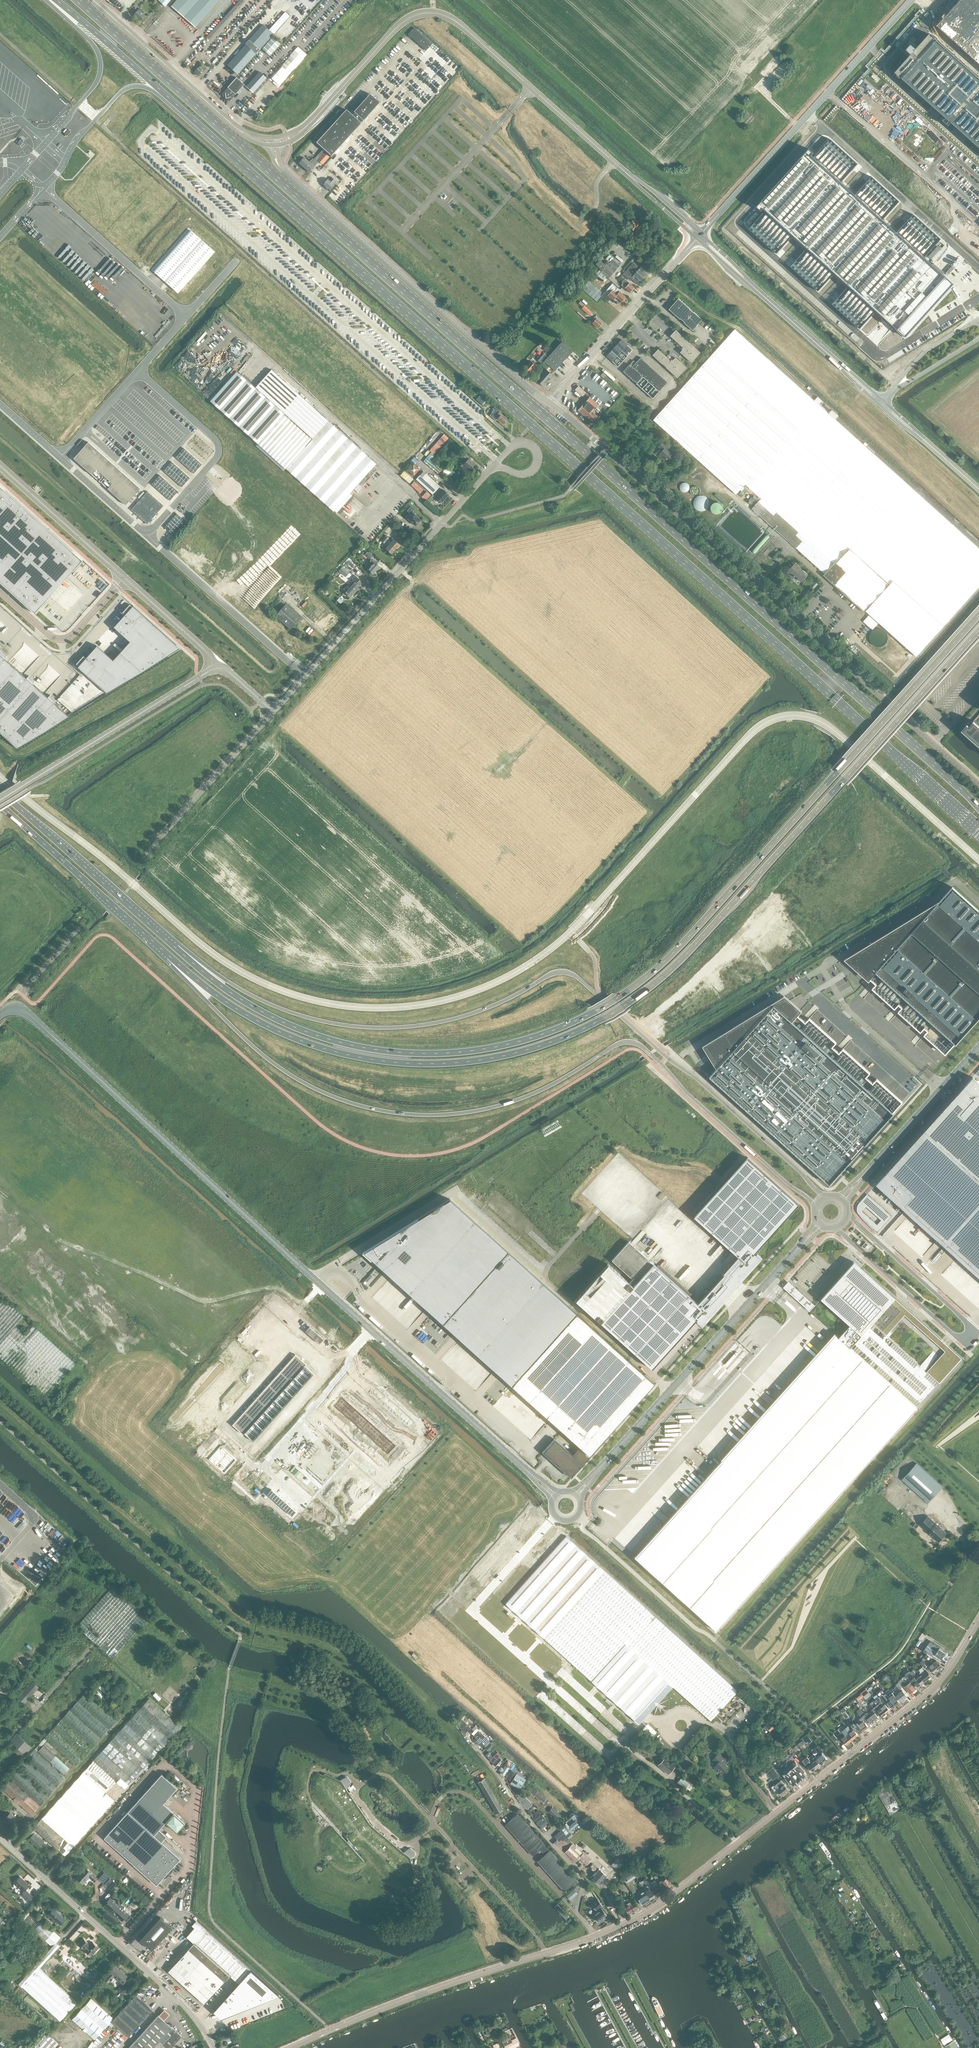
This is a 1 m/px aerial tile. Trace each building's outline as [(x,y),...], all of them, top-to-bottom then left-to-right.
[(220,0),(177,0),(171,6),(195,28),(195,27),(220,0)] [(244,1),(243,0),(239,0),(206,37),(210,40),(244,1)] [(978,54),(978,0),(967,0),(945,24),(978,54)] [(134,15),(140,22),(141,21),(145,16),(143,13),(141,11),(140,11),(139,10),(134,15)] [(274,34),(290,16),(285,12),(269,30),(263,25),(258,31),(253,36),(249,40),(246,44),(246,45),(228,65),(238,74),(256,53),(274,34)] [(414,28),(408,35),(426,50),(432,44),(414,28)] [(895,73),(978,148),(978,79),(929,34),(919,46),(914,43),(911,46),(911,45),(906,50),(911,55),(895,73)] [(270,55),(281,43),(273,36),(262,48),(270,55)] [(289,58),(273,75),(281,82),(296,65),(293,62),(289,58)] [(204,69),(206,67),(203,64),(201,67),(199,65),(194,71),(194,72),(198,76),(199,75),(204,69)] [(260,72),(246,87),(251,91),(253,93),(267,78),(260,72)] [(236,78),(222,94),(229,100),(234,94),(235,95),(244,85),(236,78)] [(331,157),(361,123),(380,102),(370,94),(352,114),(346,110),(317,142),(324,149),(314,159),(313,158),(309,162),(304,157),(299,163),(309,172),(318,161),(323,165),(330,156),(331,157)] [(938,270),(924,257),(941,239),(913,214),(897,232),(883,220),(899,202),(872,177),(855,195),(841,182),(858,164),(830,139),(814,157),(812,156),(814,153),(809,149),(757,207),(762,211),(764,209),(766,211),(749,229),(777,254),(793,235),(807,248),(791,266),(818,291),(835,273),(849,286),(832,304),(860,329),(876,311),(889,322),(906,337),(928,313),(927,312),(931,307),(932,308),(954,284),(938,270)] [(454,142),(435,164),(440,168),(459,147),(454,142)] [(323,185),(326,188),(334,179),(332,178),(330,180),(328,179),(323,185)] [(334,179),(326,188),(329,191),(335,185),(333,183),(336,181),(334,179)] [(756,211),(746,222),(750,225),(759,214),(756,211)] [(629,221),(631,223),(628,226),(633,230),(638,224),(633,220),(632,221),(630,220),(629,221)] [(638,224),(633,230),(637,234),(641,229),(643,230),(644,229),(647,232),(650,228),(645,224),(643,226),(640,224),(639,225),(638,224)] [(155,273),(165,281),(202,240),(190,230),(153,271),(155,273)] [(213,250),(202,240),(165,281),(176,291),(213,250)] [(928,256),(931,259),(941,249),(937,246),(928,256)] [(603,262),(597,268),(608,278),(616,270),(616,269),(609,263),(607,261),(605,259),(603,262)] [(613,259),(609,263),(616,269),(619,265),(613,259)] [(634,262),(630,266),(643,277),(645,275),(649,271),(643,265),(640,268),(634,262)] [(643,277),(630,266),(623,274),(629,279),(629,280),(631,278),(637,284),(640,280),(643,277)] [(948,275),(954,268),(952,266),(945,273),(948,275)] [(603,280),(606,276),(597,268),(595,271),(597,273),(596,274),(603,280)] [(623,286),(630,292),(634,287),(627,281),(625,279),(621,284),(623,286)] [(612,283),(603,293),(589,281),(582,288),(597,301),(601,296),(605,300),(608,302),(611,298),(613,300),(616,297),(621,302),(626,297),(620,292),(618,290),(619,289),(612,283)] [(693,331),(703,320),(694,312),(693,312),(690,309),(690,308),(679,299),(669,309),(680,319),(681,319),(685,322),(684,323),(693,331)] [(589,315),(592,312),(584,306),(582,309),(589,315)] [(960,315),(963,320),(969,318),(966,312),(960,315)] [(598,328),(602,324),(596,319),(594,317),(591,321),(593,323),(598,328)] [(735,330),(653,420),(737,495),(746,485),(750,488),(822,408),(735,330)] [(686,339),(676,330),(671,336),(680,345),(679,346),(683,350),(681,352),(692,362),(701,353),(690,342),(689,343),(686,339)] [(622,340),(607,356),(618,366),(633,350),(622,340)] [(546,369),(536,380),(543,387),(553,376),(551,374),(554,370),(555,371),(573,351),(562,341),(553,351),(541,365),(546,369)] [(544,353),(544,354),(538,360),(541,363),(547,356),(552,350),(545,344),(542,348),(546,351),(544,353)] [(658,349),(653,355),(663,364),(667,367),(667,368),(678,378),(687,368),(676,358),(673,360),(669,357),(668,358),(658,349)] [(891,370),(918,356),(915,350),(888,365),(891,370)] [(660,391),(668,382),(641,357),(636,363),(634,360),(624,371),(637,383),(636,384),(653,399),(660,390),(660,391)] [(529,362),(523,368),(529,374),(536,366),(530,361),(529,362)] [(363,479),(376,464),(272,369),(255,388),(237,371),(210,400),(333,512),(344,500),(346,502),(352,495),(350,493),(355,488),(358,491),(366,482),(363,479)] [(582,395),(585,392),(578,386),(575,389),(582,395)] [(480,395),(476,399),(483,405),(487,401),(480,395)] [(593,412),(599,405),(590,397),(578,410),(587,418),(588,417),(593,421),(598,416),(593,412)] [(500,411),(495,406),(492,409),(494,410),(492,412),(490,415),(496,421),(497,419),(503,424),(504,424),(506,422),(505,421),(507,419),(501,414),(502,413),(500,411)] [(761,499),(752,509),(797,548),(825,574),(824,575),(865,612),(866,611),(916,656),(978,587),(978,548),(822,408),(750,488),(761,499)] [(442,468),(431,459),(449,437),(444,433),(430,450),(431,451),(424,460),(439,473),(442,468)] [(141,488),(88,442),(74,458),(126,505),(141,488)] [(663,451),(659,456),(665,460),(664,462),(668,466),(676,457),(668,450),(669,448),(668,447),(668,446),(664,442),(659,447),(663,451)] [(470,443),(468,445),(477,453),(479,451),(470,443)] [(183,448),(175,457),(194,473),(202,464),(183,448)] [(470,470),(474,465),(468,459),(464,463),(463,462),(460,466),(467,472),(470,469),(470,470)] [(171,461),(163,471),(182,487),(190,478),(171,461)] [(414,476),(420,469),(413,463),(407,470),(414,476)] [(449,474),(448,475),(452,477),(455,471),(446,466),(443,471),(449,474)] [(401,474),(408,481),(412,476),(405,470),(401,474)] [(423,472),(416,479),(433,494),(437,497),(436,498),(442,503),(449,495),(443,490),(439,486),(423,472)] [(160,475),(151,484),(170,500),(178,491),(160,475)] [(420,492),(423,489),(415,480),(411,484),(420,492)] [(680,486),(680,488),(680,490),(682,491),(684,492),(686,492),(688,491),(689,489),(689,487),(689,485),(687,483),(685,483),(683,483),(681,484),(680,486)] [(35,613),(48,599),(69,575),(83,560),(0,486),(0,582),(35,613)] [(690,490),(690,492),(691,494),(693,495),(695,496),(697,495),(699,494),(700,492),(700,490),(699,488),(697,486),(695,486),(693,487),(691,488),(690,490)] [(139,500),(131,510),(147,524),(155,515),(164,505),(148,491),(139,500)] [(693,502),(693,505),(694,507),(696,509),(699,511),(701,511),(704,510),(707,509),(708,507),(709,504),(709,502),(708,499),(706,497),(704,496),(701,495),(698,496),(696,497),(694,499),(693,502)] [(711,510),(712,512),(713,513),(715,514),(718,514),(720,514),(721,512),(722,512),(723,510),(723,508),(722,506),(721,504),(719,503),(717,503),(715,503),(713,504),(712,506),(711,508),(711,510)] [(411,506),(410,507),(408,505),(405,508),(408,510),(407,511),(412,515),(408,519),(416,525),(420,520),(416,517),(416,516),(412,512),(414,510),(411,506)] [(177,513),(164,527),(174,535),(186,521),(177,513)] [(767,534),(752,550),(755,553),(770,537),(769,536),(768,535),(767,534)] [(391,554),(399,545),(392,538),(390,540),(392,541),(385,548),(391,554)] [(373,574),(379,567),(374,562),(374,563),(371,560),(369,562),(372,565),(368,569),(373,574)] [(802,582),(808,575),(795,564),(787,573),(793,578),(796,575),(800,577),(799,579),(802,582)] [(345,576),(349,572),(342,566),(339,570),(345,576)] [(359,586),(362,582),(355,576),(352,579),(354,581),(344,592),(350,598),(360,587),(359,586)] [(79,666),(78,667),(107,693),(180,648),(133,606),(132,607),(130,604),(123,612),(125,614),(114,627),(130,641),(113,660),(97,646),(86,658),(83,656),(76,663),(79,666)] [(290,629),(300,618),(285,604),(275,616),(290,629)] [(869,637),(870,640),(871,643),(873,645),(875,647),(878,647),(881,647),(884,646),(886,644),(887,642),(888,639),(888,636),(887,633),(885,631),(882,629),(880,629),(877,629),(874,630),(872,632),(870,634),(869,637)] [(18,748),(69,716),(55,703),(57,701),(51,696),(49,698),(44,694),(34,684),(36,682),(35,682),(30,677),(28,679),(23,675),(9,662),(6,659),(8,657),(0,650),(0,732),(18,748)] [(72,663),(71,662),(70,663),(69,665),(80,675),(77,678),(57,700),(73,714),(106,694),(72,663)] [(974,721),(969,726),(967,725),(970,721),(961,730),(978,746),(978,726),(974,721)] [(876,972),(956,1044),(978,1018),(978,911),(952,887),(939,901),(905,922),(907,926),(872,948),(870,945),(847,960),(869,980),(876,972)] [(767,1013),(708,1050),(718,1067),(710,1076),(830,1184),(893,1113),(793,1022),(802,1011),(789,1000),(777,1007),(774,1005),(767,1013)] [(925,1130),(978,1179),(978,1083),(973,1077),(925,1130)] [(925,1130),(876,1184),(978,1276),(978,1179),(925,1130)] [(652,1368),(695,1320),(701,1326),(723,1302),(722,1301),(740,1281),(741,1282),(763,1258),(756,1252),(800,1204),(748,1158),(695,1216),(699,1220),(697,1222),(731,1252),(733,1250),(739,1256),(728,1269),(729,1270),(710,1291),(709,1290),(697,1303),(690,1297),(692,1295),(658,1265),(657,1266),(628,1241),(611,1260),(636,1282),(600,1322),(652,1368)] [(450,1199),(364,1252),(571,1439),(579,1447),(572,1454),(554,1437),(542,1451),(571,1477),(607,1436),(606,1436),(654,1382),(450,1199)] [(835,1333),(634,1557),(717,1631),(917,1408),(850,1347),(895,1298),(854,1261),(821,1298),(850,1324),(839,1337),(835,1333)] [(608,1263),(575,1299),(596,1318),(600,1321),(603,1318),(629,1289),(632,1285),(628,1282),(608,1263)] [(810,1311),(815,1305),(792,1284),(787,1290),(810,1311)] [(46,1398),(76,1364),(33,1325),(25,1334),(15,1326),(24,1316),(0,1295),(0,1357),(46,1398)] [(273,1419),(283,1408),(283,1407),(293,1397),(293,1396),(303,1385),(303,1386),(303,1385),(313,1374),(313,1375),(313,1374),(304,1366),(305,1365),(306,1364),(295,1354),(232,1424),(243,1434),(244,1433),(253,1441),(254,1441),(253,1441),(263,1430),(273,1419)] [(401,1439),(347,1391),(334,1406),(388,1454),(401,1439)] [(917,1463),(915,1465),(902,1479),(903,1480),(902,1482),(904,1484),(906,1483),(928,1503),(943,1486),(917,1463)] [(142,1527),(144,1527),(145,1526),(148,1529),(147,1530),(147,1531),(150,1533),(151,1533),(152,1532),(155,1535),(154,1535),(154,1537),(157,1539),(158,1537),(160,1536),(157,1534),(157,1533),(156,1534),(152,1531),(153,1530),(150,1528),(149,1529),(145,1525),(146,1524),(145,1524),(143,1522),(143,1521),(142,1522),(138,1519),(139,1518),(138,1518),(136,1516),(136,1515),(135,1517),(131,1513),(132,1512),(132,1511),(130,1513),(134,1517),(133,1518),(133,1519),(135,1521),(137,1521),(138,1520),(141,1523),(140,1524),(140,1525),(142,1527)] [(939,1542),(941,1539),(943,1541),(944,1541),(946,1539),(946,1538),(944,1536),(947,1533),(928,1515),(920,1524),(939,1542)] [(505,1603),(573,1664),(639,1724),(673,1686),(711,1720),(738,1691),(566,1536),(505,1603)] [(76,1626),(97,1644),(112,1658),(149,1617),(113,1585),(76,1626)] [(927,1645),(924,1650),(932,1656),(934,1654),(941,1659),(945,1653),(939,1648),(937,1651),(927,1645)] [(932,1659),(930,1661),(931,1662),(938,1670),(942,1667),(939,1663),(938,1664),(936,1660),(934,1662),(932,1659)] [(938,1670),(931,1662),(928,1664),(932,1669),(931,1669),(934,1673),(938,1670)] [(921,1675),(919,1676),(924,1682),(931,1676),(927,1670),(925,1671),(922,1667),(919,1669),(920,1671),(920,1673),(921,1675)] [(919,1676),(916,1678),(915,1676),(914,1677),(921,1684),(924,1682),(919,1676)] [(921,1684),(914,1677),(911,1679),(917,1687),(921,1684)] [(8,1686),(0,1678),(0,1689),(3,1692),(8,1686)] [(905,1681),(905,1682),(902,1678),(898,1681),(899,1682),(896,1685),(900,1689),(903,1687),(901,1686),(903,1684),(904,1686),(904,1687),(909,1694),(916,1688),(909,1679),(906,1682),(905,1681)] [(31,1680),(17,1696),(25,1703),(39,1687),(31,1680)] [(105,1693),(108,1690),(99,1682),(96,1685),(101,1689),(99,1691),(97,1690),(95,1693),(104,1701),(106,1698),(101,1693),(103,1691),(105,1693)] [(866,1699),(872,1694),(867,1688),(855,1698),(858,1701),(864,1696),(866,1699)] [(896,1699),(898,1698),(892,1692),(891,1690),(886,1694),(896,1705),(899,1702),(896,1699)] [(893,1691),(892,1692),(898,1698),(900,1701),(907,1696),(902,1690),(896,1695),(893,1691)] [(86,1691),(44,1737),(76,1765),(117,1720),(86,1691)] [(896,1705),(886,1694),(884,1692),(882,1694),(880,1691),(878,1693),(880,1696),(879,1696),(886,1705),(888,1704),(891,1708),(896,1705)] [(879,1697),(877,1699),(879,1701),(878,1701),(880,1703),(879,1703),(886,1713),(890,1710),(885,1704),(883,1705),(880,1701),(881,1700),(879,1697)] [(83,1772),(33,1827),(65,1856),(114,1800),(106,1793),(107,1791),(116,1781),(125,1789),(180,1726),(149,1698),(93,1760),(84,1770),(83,1772)] [(879,1701),(877,1699),(875,1700),(876,1702),(876,1703),(875,1702),(871,1705),(873,1708),(879,1716),(880,1717),(883,1715),(886,1713),(879,1703),(880,1703),(878,1701),(879,1701)] [(879,1716),(873,1708),(871,1710),(873,1713),(871,1715),(876,1721),(879,1718),(878,1717),(879,1716)] [(876,1721),(871,1715),(870,1714),(869,1714),(867,1712),(862,1716),(868,1723),(869,1722),(872,1724),(876,1721)] [(860,1721),(858,1723),(864,1730),(868,1727),(865,1722),(865,1721),(863,1719),(862,1717),(859,1719),(860,1721)] [(777,1725),(769,1718),(765,1721),(768,1723),(765,1726),(772,1732),(777,1725)] [(853,1719),(849,1722),(856,1731),(857,1730),(860,1734),(864,1730),(858,1723),(854,1718),(853,1719)] [(460,1723),(457,1721),(454,1723),(462,1729),(460,1731),(463,1735),(471,1728),(463,1720),(460,1723)] [(644,1727),(654,1735),(657,1730),(648,1723),(644,1727)] [(848,1726),(845,1728),(854,1738),(858,1735),(853,1728),(851,1730),(848,1726)] [(387,1735),(389,1737),(400,1750),(401,1750),(402,1751),(402,1752),(403,1752),(402,1752),(403,1753),(403,1752),(403,1753),(408,1750),(407,1749),(404,1752),(401,1748),(400,1749),(390,1737),(387,1734),(386,1733),(386,1732),(385,1732),(385,1731),(386,1730),(387,1729),(387,1728),(385,1729),(385,1730),(384,1731),(384,1732),(385,1732),(385,1733),(386,1734),(386,1735),(387,1735)] [(854,1738),(845,1728),(842,1731),(845,1735),(850,1741),(854,1738)] [(387,1735),(386,1735),(386,1734),(385,1733),(385,1732),(384,1732),(384,1731),(385,1730),(385,1729),(378,1736),(379,1736),(379,1735),(380,1735),(381,1736),(382,1736),(383,1737),(383,1738),(383,1737),(383,1738),(384,1738),(383,1739),(384,1739),(385,1740),(397,1753),(399,1755),(400,1755),(400,1756),(402,1755),(403,1753),(403,1752),(403,1753),(402,1752),(403,1752),(402,1752),(402,1751),(401,1750),(400,1750),(389,1737),(387,1735)] [(842,1731),(838,1734),(841,1738),(840,1739),(845,1744),(846,1743),(847,1745),(850,1741),(845,1735),(842,1731)] [(26,1754),(32,1747),(17,1733),(10,1741),(26,1754)] [(479,1736),(477,1734),(475,1736),(476,1737),(474,1739),(480,1744),(483,1740),(485,1742),(483,1745),(486,1747),(490,1743),(482,1734),(479,1736)] [(807,1734),(802,1738),(806,1743),(808,1741),(809,1743),(812,1741),(807,1734)] [(376,1737),(377,1738),(378,1737),(379,1736),(380,1736),(381,1736),(381,1737),(382,1738),(383,1739),(385,1742),(386,1742),(396,1752),(395,1753),(399,1756),(396,1759),(396,1760),(400,1756),(400,1755),(399,1755),(397,1753),(385,1740),(384,1739),(383,1739),(384,1738),(383,1738),(383,1737),(383,1738),(383,1737),(382,1736),(381,1736),(380,1735),(379,1735),(379,1736),(378,1736),(376,1737)] [(778,1737),(772,1742),(776,1747),(782,1742),(778,1737)] [(41,1746),(46,1740),(44,1739),(35,1749),(37,1751),(41,1746)] [(192,1745),(188,1740),(183,1743),(187,1748),(192,1745)] [(34,1749),(0,1787),(20,1805),(31,1815),(40,1806),(65,1778),(54,1768),(55,1766),(64,1774),(70,1768),(44,1745),(38,1751),(53,1764),(51,1765),(34,1749)] [(22,1758),(26,1754),(18,1748),(15,1751),(22,1758)] [(498,1751),(489,1760),(492,1763),(501,1754),(498,1751)] [(790,1756),(786,1751),(780,1755),(784,1761),(790,1756)] [(727,1759),(719,1752),(713,1759),(717,1763),(714,1766),(721,1773),(729,1766),(725,1762),(727,1759)] [(823,1754),(817,1758),(822,1764),(827,1760),(823,1754)] [(784,1761),(780,1755),(774,1760),(779,1765),(784,1761)] [(812,1762),(808,1758),(807,1756),(803,1760),(804,1762),(807,1766),(808,1766),(813,1771),(817,1768),(812,1762)] [(664,1757),(657,1765),(668,1774),(672,1770),(674,1767),(675,1766),(664,1757)] [(814,1760),(812,1762),(817,1768),(820,1765),(816,1760),(817,1759),(817,1758),(815,1757),(813,1758),(814,1760)] [(504,1761),(498,1761),(497,1766),(499,1767),(499,1770),(502,1770),(501,1774),(504,1775),(506,1765),(503,1764),(504,1761)] [(794,1762),(789,1766),(799,1780),(800,1780),(799,1780),(802,1778),(803,1778),(802,1778),(805,1776),(802,1772),(803,1771),(804,1772),(800,1766),(799,1767),(797,1765),(794,1762)] [(799,1780),(789,1766),(788,1766),(789,1767),(783,1771),(787,1777),(786,1778),(787,1779),(790,1783),(791,1783),(790,1782),(791,1781),(794,1785),(796,1783),(797,1783),(797,1782),(799,1780)] [(775,1778),(778,1775),(773,1768),(769,1771),(775,1778)] [(104,1837),(156,1884),(180,1858),(162,1841),(167,1836),(159,1829),(166,1821),(177,1832),(185,1822),(163,1803),(177,1787),(162,1773),(104,1837)] [(349,1840),(348,1843),(338,1832),(335,1829),(334,1828),(333,1828),(333,1827),(332,1827),(332,1828),(337,1834),(332,1838),(343,1850),(353,1862),(358,1857),(364,1863),(364,1862),(364,1861),(364,1860),(363,1859),(360,1856),(351,1846),(353,1845),(354,1846),(364,1837),(380,1851),(409,1876),(410,1876),(412,1876),(413,1880),(413,1881),(413,1882),(414,1881),(414,1880),(415,1880),(415,1879),(414,1876),(415,1876),(411,1860),(413,1857),(417,1854),(417,1853),(417,1852),(416,1852),(411,1847),(410,1847),(409,1848),(403,1852),(372,1825),(370,1823),(346,1789),(351,1783),(351,1782),(352,1782),(351,1781),(347,1775),(346,1774),(345,1775),(340,1778),(338,1780),(325,1774),(325,1773),(324,1774),(323,1776),(321,1774),(320,1774),(319,1774),(318,1774),(317,1775),(318,1775),(320,1776),(323,1778),(323,1779),(340,1805),(357,1831),(348,1839),(349,1840)] [(523,1778),(516,1774),(511,1782),(518,1786),(523,1778)] [(484,1778),(478,1782),(496,1813),(502,1809),(484,1778)] [(683,1780),(681,1778),(677,1783),(683,1789),(685,1787),(689,1791),(691,1788),(686,1782),(687,1781),(685,1779),(683,1780)] [(789,1790),(781,1780),(776,1783),(772,1787),(775,1791),(777,1790),(782,1796),(789,1790)] [(546,1798),(531,1784),(524,1791),(529,1795),(530,1792),(533,1796),(535,1794),(543,1802),(546,1798)] [(437,1790),(437,1791),(438,1791),(438,1792),(439,1792),(438,1792),(439,1792),(441,1794),(450,1805),(452,1807),(453,1807),(454,1808),(454,1809),(455,1809),(454,1809),(455,1810),(455,1809),(455,1810),(456,1810),(459,1806),(456,1809),(452,1805),(444,1797),(442,1795),(442,1794),(439,1791),(438,1790),(437,1789),(437,1788),(438,1787),(439,1785),(438,1785),(437,1786),(436,1787),(436,1788),(436,1789),(436,1790),(437,1790)] [(433,1793),(434,1794),(434,1795),(435,1794),(435,1795),(435,1796),(437,1797),(447,1808),(449,1810),(451,1812),(452,1812),(452,1813),(455,1810),(455,1809),(455,1810),(454,1809),(455,1809),(454,1809),(454,1808),(453,1807),(452,1807),(450,1805),(441,1794),(439,1792),(438,1792),(439,1792),(438,1792),(438,1791),(437,1791),(437,1790),(436,1790),(436,1789),(436,1788),(436,1787),(437,1786),(430,1793),(431,1793),(432,1793),(433,1793)] [(890,1814),(891,1814),(901,1808),(888,1786),(878,1792),(890,1814)] [(11,1798),(0,1788),(0,1797),(6,1802),(11,1798)] [(302,1794),(301,1791),(300,1791),(299,1792),(298,1792),(297,1794),(297,1795),(296,1796),(296,1797),(296,1798),(297,1799),(298,1801),(299,1802),(300,1803),(302,1803),(303,1803),(304,1803),(305,1802),(304,1800),(303,1801),(302,1800),(301,1800),(300,1800),(300,1799),(299,1798),(299,1797),(300,1795),(301,1794),(302,1794)] [(300,1795),(299,1797),(299,1798),(300,1799),(301,1800),(302,1800),(303,1801),(304,1800),(305,1799),(306,1801),(307,1800),(307,1798),(308,1797),(308,1794),(307,1794),(306,1793),(304,1792),(303,1792),(302,1794),(301,1794),(300,1795)] [(447,1808),(437,1797),(435,1796),(435,1795),(435,1794),(434,1795),(434,1794),(433,1793),(432,1793),(431,1793),(430,1793),(428,1794),(429,1795),(430,1794),(431,1794),(432,1794),(433,1794),(434,1795),(434,1796),(437,1799),(440,1801),(448,1809),(447,1810),(451,1813),(448,1816),(448,1817),(452,1813),(452,1812),(451,1812),(449,1810),(447,1808)] [(532,1804),(524,1795),(519,1801),(527,1809),(529,1806),(530,1807),(532,1804)] [(13,1823),(14,1821),(17,1823),(20,1819),(17,1816),(16,1817),(12,1813),(14,1811),(9,1806),(6,1809),(10,1812),(6,1816),(13,1823)] [(552,1806),(548,1811),(558,1820),(562,1816),(552,1806)] [(534,1819),(536,1821),(542,1815),(537,1810),(533,1814),(536,1816),(534,1819)] [(550,1849),(544,1843),(518,1813),(505,1824),(532,1854),(539,1848),(545,1854),(538,1860),(564,1890),(571,1884),(573,1886),(578,1881),(576,1879),(550,1849)] [(542,1817),(536,1822),(541,1829),(549,1822),(544,1817),(543,1818),(542,1817)] [(567,1823),(563,1826),(569,1833),(578,1824),(576,1821),(569,1825),(567,1823)] [(32,1828),(26,1835),(29,1837),(35,1830),(32,1828)] [(565,1835),(560,1830),(556,1834),(558,1836),(556,1838),(558,1840),(565,1835)] [(44,1841),(34,1833),(29,1839),(38,1848),(44,1841)] [(573,1843),(565,1852),(576,1862),(579,1857),(586,1864),(590,1859),(573,1843)] [(821,1843),(820,1844),(820,1845),(820,1846),(829,1859),(830,1860),(831,1860),(832,1860),(833,1859),(833,1858),(833,1857),(832,1857),(824,1844),(823,1843),(822,1843),(821,1843)] [(806,1848),(810,1855),(814,1852),(809,1846),(806,1848)] [(317,1866),(317,1867),(317,1868),(317,1869),(318,1870),(318,1871),(319,1871),(319,1872),(321,1872),(322,1872),(322,1871),(323,1872),(324,1871),(323,1870),(324,1869),(324,1868),(323,1867),(325,1865),(326,1865),(324,1863),(322,1866),(320,1866),(319,1866),(318,1866),(317,1866)] [(589,1867),(595,1872),(590,1877),(598,1884),(606,1875),(598,1868),(597,1869),(591,1864),(589,1867)] [(94,1881),(97,1878),(85,1867),(76,1877),(83,1883),(89,1876),(94,1881)] [(103,1883),(109,1876),(104,1872),(98,1879),(103,1883)] [(629,1881),(636,1876),(633,1872),(626,1877),(629,1881)] [(656,1874),(654,1876),(658,1882),(663,1889),(666,1887),(666,1888),(668,1886),(668,1887),(669,1887),(671,1886),(671,1885),(671,1884),(666,1877),(663,1879),(662,1878),(660,1880),(656,1874)] [(29,1901),(33,1896),(25,1889),(29,1885),(20,1877),(14,1883),(23,1891),(20,1894),(29,1901)] [(117,1884),(113,1880),(110,1878),(104,1884),(107,1887),(106,1888),(110,1891),(117,1884)] [(663,1891),(659,1885),(659,1886),(658,1883),(655,1879),(651,1882),(653,1885),(648,1887),(654,1897),(658,1894),(663,1891)] [(648,1887),(646,1884),(642,1887),(651,1899),(654,1897),(648,1887)] [(647,1894),(644,1896),(643,1896),(643,1895),(642,1895),(646,1902),(651,1899),(642,1887),(647,1894)] [(575,1888),(567,1895),(571,1900),(579,1893),(575,1888)] [(392,1899),(394,1899),(395,1898),(395,1897),(396,1897),(398,1897),(399,1897),(399,1896),(398,1896),(396,1896),(396,1895),(395,1894),(395,1893),(394,1893),(394,1892),(393,1892),(392,1892),(391,1892),(391,1893),(390,1892),(389,1891),(388,1891),(388,1892),(390,1893),(390,1894),(389,1895),(389,1896),(389,1897),(390,1898),(390,1899),(391,1899),(392,1899)] [(598,1908),(601,1905),(602,1905),(603,1907),(603,1906),(591,1891),(597,1899),(591,1904),(585,1896),(596,1909),(598,1911),(600,1909),(598,1908)] [(618,1892),(615,1894),(623,1905),(629,1901),(628,1899),(625,1902),(618,1892)] [(639,1899),(643,1905),(646,1902),(642,1895),(641,1896),(638,1898),(639,1899)] [(107,1909),(111,1913),(120,1904),(119,1902),(117,1904),(110,1897),(107,1901),(107,1902),(106,1904),(107,1904),(106,1905),(109,1908),(107,1909)] [(629,1901),(623,1905),(629,1914),(632,1912),(633,1914),(635,1913),(633,1911),(639,1907),(633,1899),(629,1901)] [(556,1902),(550,1907),(567,1926),(573,1921),(556,1902)] [(123,1906),(120,1904),(111,1913),(118,1918),(119,1917),(122,1919),(123,1919),(125,1918),(129,1914),(122,1908),(123,1906)] [(55,1907),(48,1914),(60,1924),(65,1918),(59,1913),(60,1912),(55,1907)] [(599,1922),(608,1915),(602,1908),(600,1909),(598,1911),(593,1915),(599,1922)] [(29,1909),(21,1918),(52,1946),(18,1984),(22,1987),(60,2021),(77,2002),(39,1968),(60,1945),(56,1942),(61,1937),(29,1909)] [(160,1917),(140,1939),(151,1950),(172,1927),(160,1917)] [(196,1920),(192,1925),(194,1927),(186,1936),(194,1943),(193,1943),(168,1971),(204,2003),(229,1975),(238,1983),(251,1969),(196,1920)] [(88,1943),(84,1939),(78,1944),(83,1948),(84,1948),(85,1950),(88,1953),(89,1953),(88,1953),(89,1952),(92,1954),(93,1953),(94,1954),(96,1952),(95,1951),(98,1947),(92,1942),(90,1945),(88,1943)] [(123,1984),(128,1977),(115,1966),(109,1972),(110,1973),(104,1979),(108,1983),(114,1976),(123,1984)] [(221,2018),(279,1995),(251,1969),(238,1983),(213,2011),(221,2018)] [(136,1994),(111,2021),(128,2036),(152,2009),(136,1994)] [(104,2029),(114,2018),(91,1998),(72,2019),(94,2039),(104,2029)] [(181,2036),(172,2027),(158,2015),(128,2047),(152,2047),(159,2040),(168,2047),(171,2047),(181,2036)] [(59,2044),(44,2031),(28,2047),(55,2047),(59,2044)] [(235,2037),(233,2032),(224,2035),(226,2039),(226,2041),(235,2037)] [(500,2037),(506,2047),(513,2047),(519,2045),(516,2038),(510,2040),(507,2033),(500,2037)] [(950,2043),(953,2041),(952,2039),(949,2034),(941,2039),(944,2044),(945,2046),(950,2043)] [(28,2046),(24,2042),(21,2040),(16,2046),(19,2047),(26,2047),(28,2046)]
